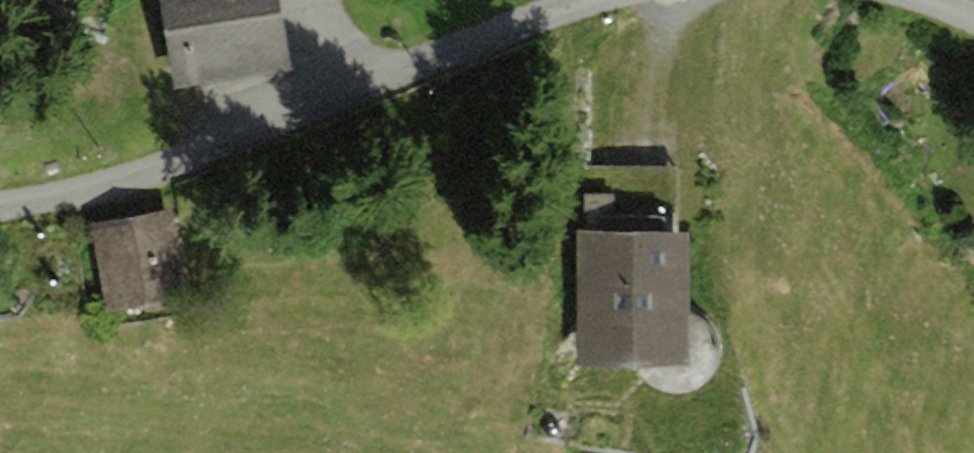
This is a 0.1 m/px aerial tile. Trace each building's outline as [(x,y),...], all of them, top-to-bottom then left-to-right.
[(188,78),(281,61),(270,0),(175,0),(188,78)] [(163,216),(97,228),(111,303),(176,291),(163,216)] [(715,346),(708,217),(592,220),(599,350),(715,346)]
